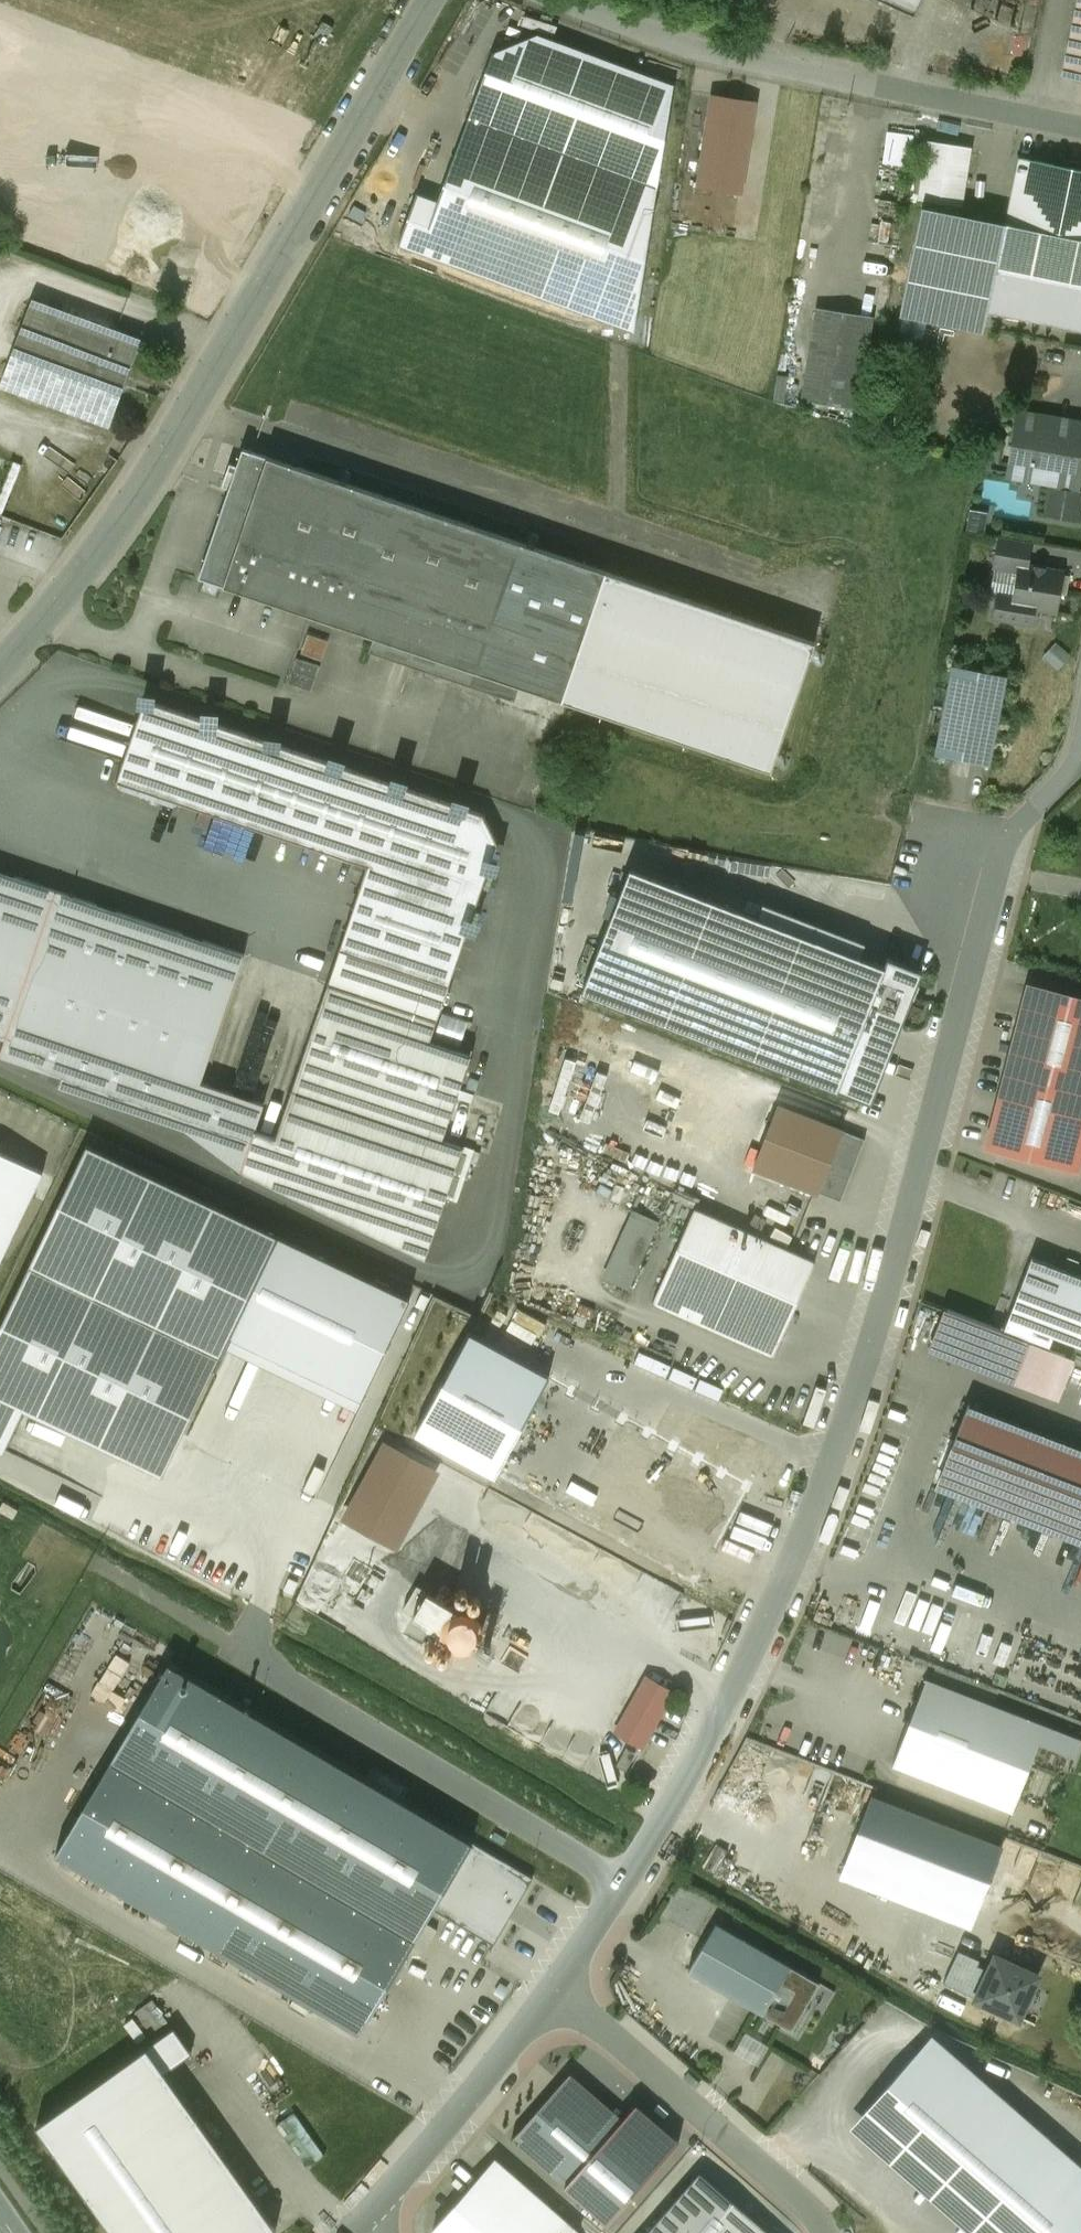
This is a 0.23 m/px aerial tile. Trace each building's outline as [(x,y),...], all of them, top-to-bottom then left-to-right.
[(913,14),(919,0),(883,0),(913,14)] [(1063,73),(1080,77),(1080,0),(1078,0),(1063,73)] [(539,36),(493,52),(437,201),(417,194),(398,244),(634,331),(675,86),(539,36)] [(755,103),(711,96),(697,188),(740,194),(755,103)] [(887,128),(882,161),(911,166),(916,133),(887,128)] [(971,147),(927,140),(917,199),(962,206),(971,147)] [(1019,157),(1005,224),(1080,239),(1080,169),(1019,157)] [(1005,224),(922,206),(899,315),(984,333),(988,311),(1080,330),(1080,239),(1005,224)] [(56,309),(33,301),(2,385),(85,416),(108,352),(48,330),(56,309)] [(871,319),(816,311),(803,398),(857,406),(871,319)] [(108,352),(85,416),(107,424),(138,340),(116,331),(108,352)] [(1020,412),(1017,431),(1030,433),(1032,421),(1054,425),(1052,437),(1080,442),(1080,422),(1020,412)] [(1052,437),(1054,425),(1032,421),(1030,433),(1017,431),(1011,467),(1033,471),(1034,467),(1063,472),(1061,485),(1071,487),(1075,468),(1078,468),(1080,448),(1080,442),(1052,437)] [(606,572),(242,448),(236,465),(229,463),(225,475),(232,478),(198,577),(204,579),(219,584),(374,637),(369,651),(385,657),(390,642),(562,701),(606,572)] [(1063,472),(1034,467),(1033,471),(1011,467),(1010,476),(1061,485),(1063,472)] [(1071,487),(1061,485),(1061,487),(1051,485),(1046,513),(1076,518),(1080,491),(1071,489),(1071,487)] [(1032,542),(997,536),(992,568),(1016,572),(1018,562),(1028,564),(1032,542)] [(1028,564),(1018,562),(1016,572),(1012,595),(1010,606),(1036,610),(1056,613),(1060,593),(1066,594),(1069,575),(1045,571),(1046,567),(1028,564)] [(793,636),(606,572),(562,701),(771,772),(815,643),(803,639),(804,635),(795,632),(793,636)] [(219,584),(204,579),(201,590),(215,595),(219,584)] [(1012,595),(995,592),(991,619),(1033,627),(1036,610),(1010,606),(1012,595)] [(319,663),(295,655),(287,680),(311,688),(319,663)] [(1006,675),(952,664),(935,753),(989,764),(1006,675)] [(482,814),(144,700),(116,781),(118,781),(122,789),(172,806),(179,802),(367,866),(339,949),(448,987),(497,843),(482,814)] [(918,976),(630,865),(580,994),(868,1105),(918,976)] [(0,871),(0,1037),(4,1038),(0,1052),(0,1056),(62,1076),(58,1086),(184,1129),(240,1171),(254,1130),(255,1130),(264,1104),(200,1082),(244,954),(0,871)] [(448,987),(339,949),(275,1137),(255,1130),(254,1130),(240,1171),(425,1259),(463,1148),(442,1141),(471,1057),(429,1043),(448,987)] [(1028,984),(1005,1072),(1080,1091),(1080,998),(1028,984)] [(1005,1072),(987,1144),(1071,1166),(1080,1126),(1080,1091),(1005,1072)] [(841,1129),(778,1105),(753,1166),(817,1191),(841,1129)] [(864,1139),(841,1129),(817,1191),(840,1200),(864,1139)] [(87,1145),(0,1327),(0,1449),(4,1451),(25,1409),(93,1442),(122,1456),(163,1475),(277,1236),(87,1145)] [(0,1151),(0,1260),(42,1172),(0,1151)] [(628,1288),(660,1218),(633,1206),(601,1275),(628,1288)] [(815,1261),(694,1207),(653,1300),(773,1356),(815,1261)] [(408,1298),(283,1238),(236,1336),(360,1397),(408,1298)] [(1035,1256),(1007,1320),(1080,1347),(1080,1275),(1035,1256)] [(1075,1354),(945,1306),(929,1349),(1060,1397),(1075,1354)] [(564,1384),(470,1333),(416,1432),(696,1584),(767,1453),(581,1353),(564,1384)] [(1019,1445),(961,1422),(938,1484),(996,1506),(1019,1445)] [(433,1472),(385,1445),(347,1517),(395,1543),(433,1472)] [(1078,1467),(1019,1445),(996,1506),(1054,1529),(1078,1467)] [(1078,1467),(1054,1529),(1080,1539),(1080,1468),(1078,1467)] [(371,1568),(354,1558),(343,1575),(361,1586),(371,1568)] [(426,1590),(417,1584),(403,1607),(412,1613),(426,1590)] [(449,1603),(427,1590),(411,1616),(434,1629),(449,1603)] [(482,1623),(450,1604),(435,1630),(468,1649),(482,1623)] [(534,1877),(166,1665),(111,1759),(415,1935),(420,1938),(436,1911),(495,1945),(534,1877)] [(648,1678),(634,1702),(657,1715),(671,1691),(648,1678)] [(924,1682),(894,1758),(1010,1802),(1026,1760),(1064,1774),(1077,1740),(924,1682)] [(657,1715),(634,1702),(617,1731),(641,1744),(657,1715)] [(815,1820),(835,1767),(749,1735),(741,1757),(755,1762),(750,1775),(797,1792),(790,1810),(815,1820)] [(635,1753),(625,1748),(616,1765),(625,1770),(635,1753)] [(415,1935),(111,1759),(55,1856),(359,2031),(415,1935)] [(1004,1846),(871,1795),(841,1872),(974,1923),(1004,1846)] [(716,1923),(688,1971),(764,2014),(791,1966),(716,1923)] [(1043,1973),(994,1950),(970,2000),(1019,2023),(1043,1973)] [(817,1981),(791,1966),(764,2014),(790,2029),(817,1981)] [(279,2230),(168,2075),(195,2056),(174,2027),(36,2126),(113,2232),(275,2232),(279,2230)] [(735,2049),(758,2063),(769,2045),(747,2031),(735,2049)] [(852,2125),(971,2232),(1080,2232),(1080,2228),(1080,2165),(935,2033),(852,2125)] [(570,2072),(512,2140),(566,2186),(624,2118),(570,2072)] [(278,2121),(306,2164),(323,2153),(295,2110),(278,2121)] [(440,2230),(444,2232),(575,2232),(496,2165),(440,2230)] [(647,2232),(765,2232),(767,2231),(702,2172),(647,2232)]
